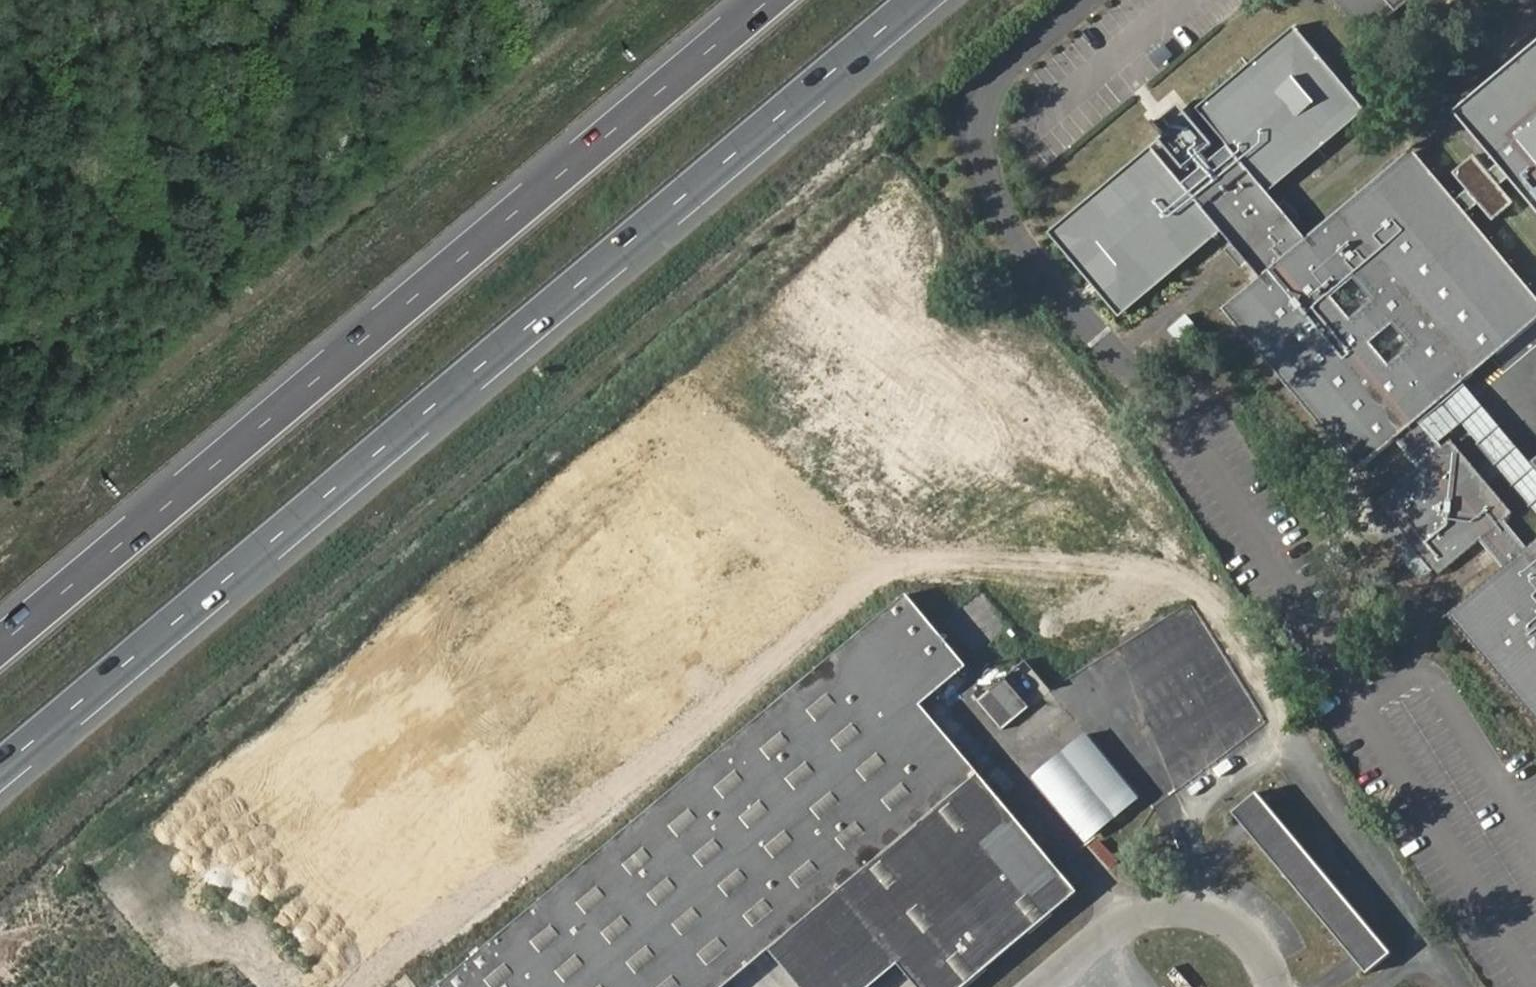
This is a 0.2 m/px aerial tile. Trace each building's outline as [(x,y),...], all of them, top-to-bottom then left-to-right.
[(1369,40),(1416,0),(1335,0),(1369,40)] [(1458,115),(1535,202),(1535,49),(1458,115)] [(1513,506),(1519,501),(1457,429),(1451,433),(1423,398),(1448,378),(1468,361),(1535,305),(1535,278),(1423,143),(1314,231),(1301,215),(1298,210),(1286,196),(1276,183),(1327,146),(1255,63),(1207,101),(1241,142),(1194,181),(1160,141),(1141,157),(1060,225),(1092,264),(1128,307),(1229,223),(1240,235),(1252,249),(1256,254),(1270,270),(1230,302),(1357,454),(1400,418),(1428,453),(1388,486),(1450,559),(1490,525),(1517,558),(1471,596),(1535,673),(1535,533),(1513,506)] [(1476,154),(1459,165),(1485,203),(1501,192),(1476,154)] [(1301,215),(1308,211),(1303,206),(1292,191),(1286,196),(1298,210),(1301,215)] [(1245,255),(1248,259),(1256,254),(1252,249),(1240,235),(1233,241),(1245,255)] [(1468,361),(1448,378),(1535,478),(1535,437),(1468,361)] [(925,699),(972,661),(915,591),(428,986),(715,986),(773,940),(840,885),(899,956),(925,986),(957,986),(1079,887),(925,699)] [(1464,601),(1535,686),(1535,673),(1471,596),(1464,601)] [(1054,683),(1030,652),(1009,669),(1033,699),(1054,683)] [(1004,723),(1033,699),(1009,669),(979,694),(1004,723)] [(1145,801),(1091,732),(1034,776),(1088,845),(1145,801)] [(1261,791),(1236,812),(1375,976),(1400,955),(1261,791)] [(899,956),(840,885),(773,940),(812,986),(862,986),(899,956)]
